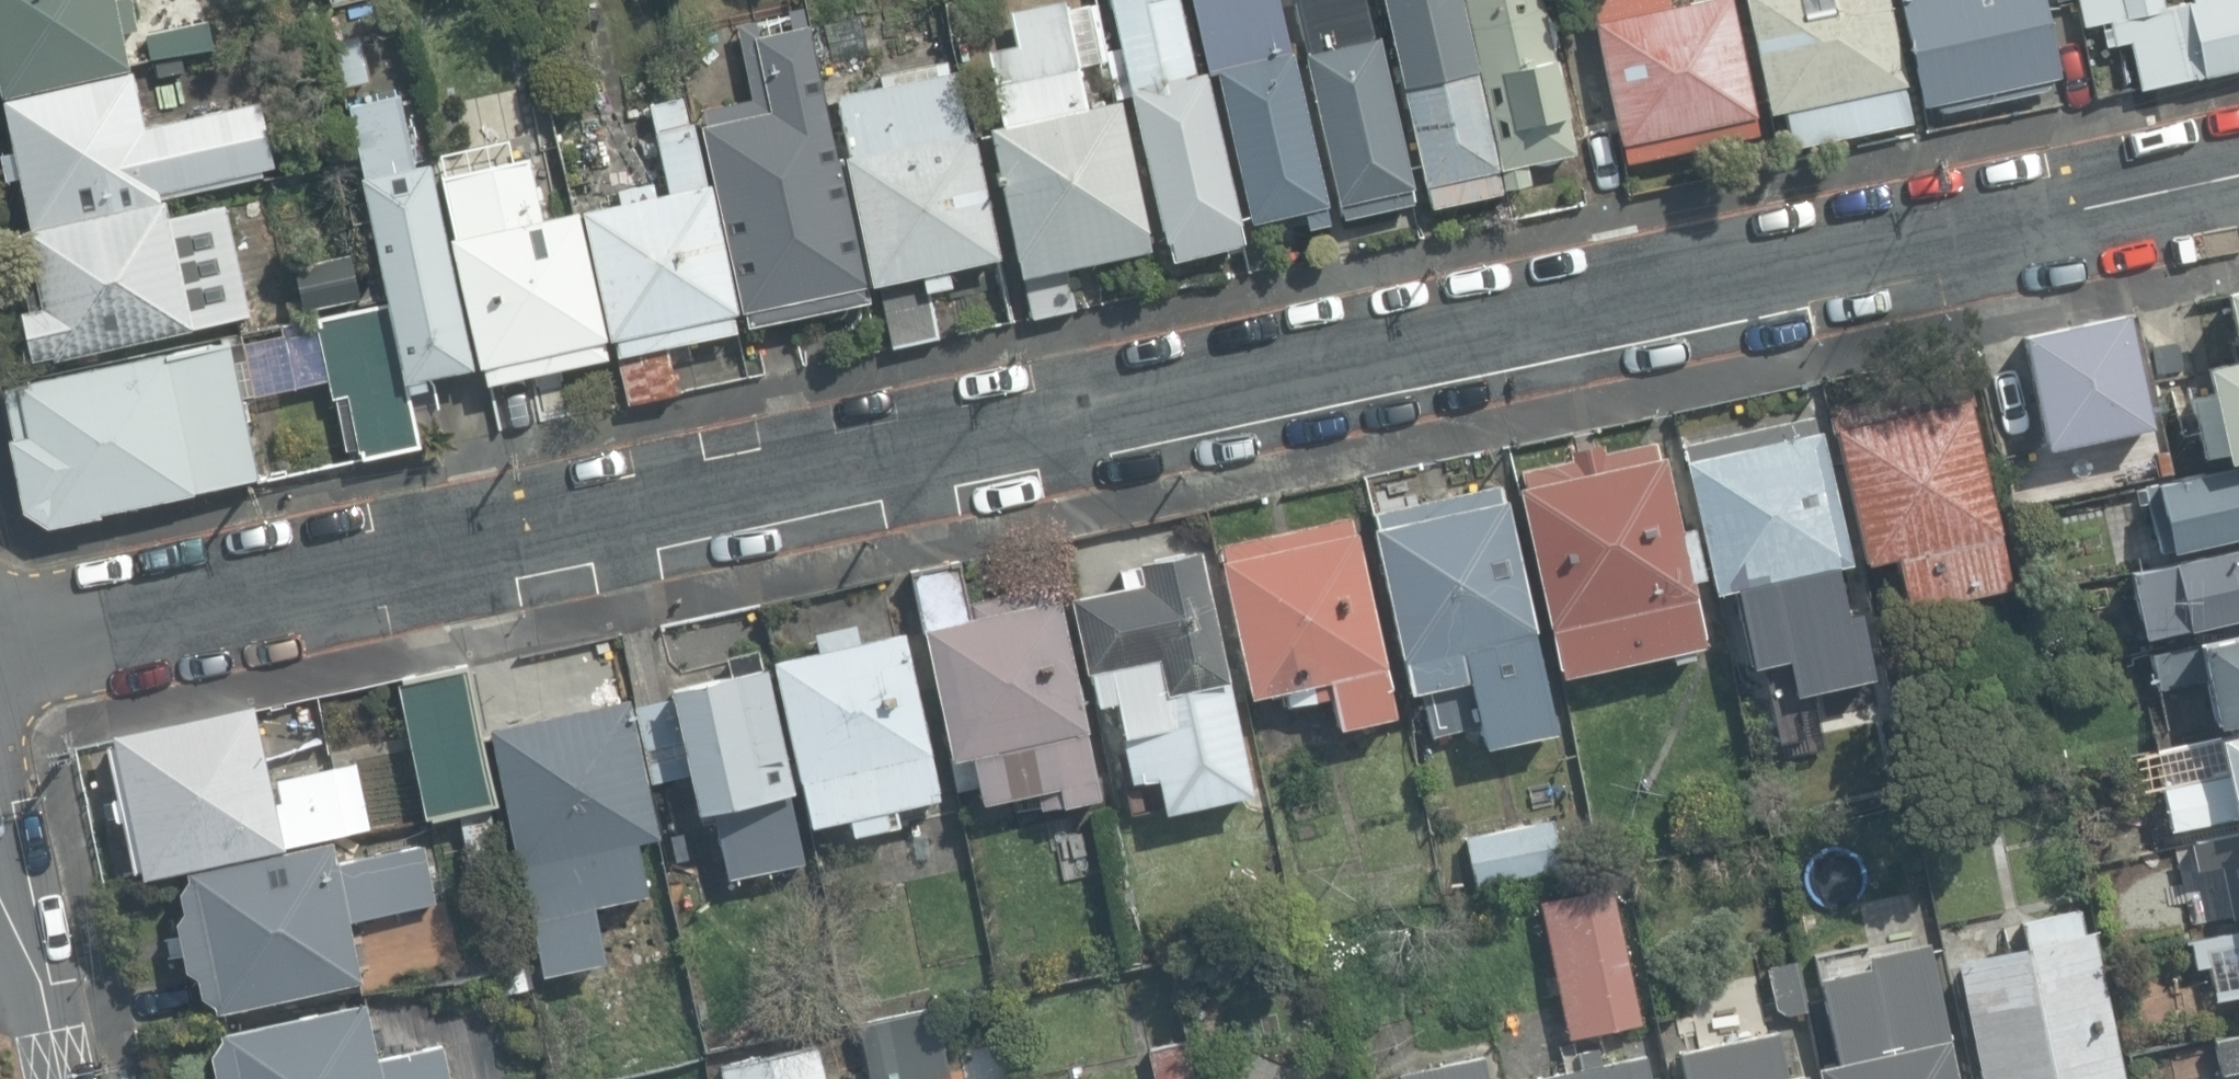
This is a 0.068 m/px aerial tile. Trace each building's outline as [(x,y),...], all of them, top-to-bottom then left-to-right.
[(5,97),(134,69),(125,31),(141,28),(135,0),(0,0),(0,91),(4,90),(5,97)] [(1103,60),(1091,0),(1089,0),(1070,4),(1081,64),(1103,60)] [(1174,261),(1242,245),(1237,221),(1240,221),(1207,72),(1196,74),(1180,0),(1110,0),(1164,242),(1169,241),(1174,261)] [(1310,228),(1332,222),(1280,0),(1194,0),(1212,76),(1219,75),(1253,221),(1305,208),(1310,228)] [(1346,218),(1417,203),(1373,0),(1343,0),(1300,9),(1309,51),(1307,51),(1339,204),(1343,203),(1346,217),(1346,218)] [(1502,195),(1459,0),(1384,0),(1430,211),(1502,195)] [(1542,0),(1466,0),(1502,169),(1507,189),(1532,184),(1528,163),(1575,153),(1542,0)] [(1681,146),(1706,141),(1736,135),(1732,114),(1750,110),(1728,0),(1594,0),(1624,157),(1665,149),(1681,146)] [(1796,146),(1912,122),(1904,84),(1906,83),(1890,0),(1747,0),(1770,113),(1787,110),(1789,109),(1796,146)] [(1924,105),(2059,76),(2043,0),(1902,0),(1924,105)] [(2140,87),(2238,67),(2238,0),(2195,0),(2168,6),(2167,0),(2080,0),(2085,24),(2109,19),(2114,45),(2130,42),(2131,41),(2140,87)] [(1026,275),(1035,318),(1080,308),(1072,266),(1153,249),(1123,102),(1089,108),(1067,4),(1034,11),(1038,30),(1015,35),(1020,59),(993,64),(1005,125),(991,128),(1018,258),(1020,257),(1024,275),(1026,275)] [(807,26),(803,7),(787,11),(788,14),(736,26),(752,100),(702,111),(705,125),(701,126),(741,311),(744,310),(747,327),(868,301),(865,285),(866,285),(810,26),(807,26)] [(149,30),(155,59),(218,46),(212,17),(149,30)] [(225,78),(267,68),(261,41),(219,51),(225,78)] [(875,285),(882,283),(930,273),(933,290),(955,285),(952,267),(1003,256),(976,129),(971,130),(959,69),(839,95),(852,156),(848,157),(875,285)] [(133,72),(3,100),(15,151),(0,154),(0,155),(6,181),(20,178),(31,229),(161,200),(161,199),(263,176),(262,169),(274,167),(259,102),(145,127),(133,72)] [(414,168),(398,95),(350,105),(366,178),(363,178),(407,382),(474,368),(430,164),(414,168)] [(618,337),(632,402),(679,392),(669,344),(739,330),(736,313),(739,312),(711,185),(708,185),(695,122),(688,123),(683,98),(653,104),(671,192),(658,195),(656,183),(654,183),(621,190),(623,203),(586,211),(613,338),(618,337)] [(542,218),(529,159),(444,177),(457,236),(451,238),(478,367),(483,366),(487,384),(608,358),(604,340),(607,339),(579,210),(542,218)] [(25,310),(35,358),(57,353),(58,353),(59,357),(250,315),(226,207),(172,218),(168,200),(16,234),(32,309),(25,310)] [(303,309),(360,298),(352,253),(295,264),(303,309)] [(943,336),(933,290),(930,273),(882,283),(895,347),(943,336)] [(2238,456),(2238,287),(2224,290),(2238,356),(2204,364),(2210,392),(2194,395),(2194,398),(2192,399),(2205,454),(2222,450),(2224,459),(2238,456)] [(316,329),(315,329),(325,376),(343,461),(419,444),(390,306),(314,322),(316,329)] [(2044,448),(2149,426),(2125,313),(2021,335),(2044,448)] [(242,339),(242,343),(166,358),(165,353),(20,381),(21,387),(8,389),(18,438),(14,439),(27,508),(53,525),(106,515),(105,512),(202,493),(201,490),(261,478),(245,397),(254,395),(254,397),(297,388),(296,382),(325,376),(315,329),(286,335),(285,330),(242,339)] [(1896,554),(1908,604),(2009,581),(1969,406),(1976,404),(1971,385),(1964,386),(1955,380),(1842,404),(1838,415),(1830,417),(1833,429),(1837,428),(1866,561),(1896,554)] [(1814,432),(1811,416),(1686,443),(1689,458),(1685,459),(1713,590),(1748,583),(1759,632),(1841,614),(1843,624),(1859,621),(1846,561),(1849,560),(1821,430),(1814,432)] [(1521,486),(1562,674),(1673,650),(1675,660),(1694,655),(1693,647),(1705,644),(1691,577),(1703,575),(1693,527),(1681,530),(1665,455),(1661,456),(1658,441),(1607,452),(1605,443),(1574,450),(1575,458),(1524,469),(1528,484),(1521,486)] [(2171,549),(2238,534),(2238,466),(2157,484),(2171,549)] [(1485,745),(1485,746),(1556,731),(1504,484),(1375,511),(1379,526),(1376,526),(1410,691),(1471,679),(1485,745)] [(1340,725),(1340,726),(1396,714),(1353,516),(1223,544),(1226,560),(1224,560),(1253,695),(1287,687),(1290,704),(1333,694),(1340,725)] [(1156,777),(1163,811),(1252,794),(1203,550),(1138,563),(1140,569),(1115,574),(1106,530),(1063,539),(1075,597),(1071,598),(1085,672),(1089,671),(1096,704),(1114,701),(1130,782),(1156,777)] [(2145,633),(2187,625),(2188,629),(2238,618),(2238,546),(2173,560),(2173,563),(2132,572),(2145,633)] [(1056,786),(1061,806),(1100,797),(1086,729),(1088,729),(1061,599),(1056,600),(1053,586),(969,604),(961,564),(912,574),(923,626),(951,759),(971,754),(982,802),(1056,786)] [(852,816),(855,833),(893,825),(890,808),(940,796),(905,632),(861,642),(857,623),(816,632),(821,651),(779,660),(814,824),(852,816)] [(2216,724),(2238,720),(2238,633),(2199,641),(2199,644),(2155,653),(2162,689),(2208,680),(2216,724)] [(715,806),(730,878),(734,877),(806,861),(791,787),(763,793),(756,759),(785,753),(767,666),(762,667),(759,651),(733,657),(736,673),(675,686),(677,699),(640,708),(655,779),(691,771),(699,810),(715,806)] [(401,683),(430,817),(498,802),(469,668),(401,683)] [(563,952),(565,964),(603,956),(591,903),(650,890),(639,840),(661,834),(631,699),(582,710),(580,700),(545,708),(547,716),(493,728),(535,917),(538,916),(545,950),(552,948),(554,954),(563,952)] [(146,869),(148,876),(288,847),(288,844),(373,826),(360,764),(272,782),(256,704),(116,733),(118,744),(111,746),(120,794),(115,795),(120,820),(126,819),(137,870),(146,869)] [(2174,827),(2235,814),(2236,817),(2238,817),(2238,732),(2220,736),(2227,772),(2165,785),(2174,827)] [(462,817),(473,867),(500,861),(488,811),(462,817)] [(1466,839),(1475,885),(1563,867),(1554,821),(1466,839)] [(2231,914),(2238,912),(2238,828),(2192,837),(2200,877),(2202,876),(2202,878),(2223,874),(2231,914)] [(218,1004),(219,1011),(362,980),(350,921),(390,912),(393,924),(413,919),(411,908),(436,902),(423,846),(339,864),(334,840),(190,872),(192,878),(183,892),(186,911),(179,921),(189,968),(200,976),(204,994),(218,1004)] [(1542,900),(1569,1036),(1640,1021),(1613,886),(1542,900)] [(1893,896),(1906,958),(1948,950),(1935,886),(1894,895),(1893,896)] [(1982,1078),(2124,1078),(2092,928),(2085,929),(2080,908),(2074,910),(2022,920),(2027,943),(2027,944),(1957,959),(1982,1078)] [(2201,936),(2214,998),(2238,993),(2238,929),(2201,936)] [(1780,1006),(1790,1015),(1810,1010),(1798,960),(1771,967),(1780,1006)] [(501,995),(535,986),(529,962),(494,970),(501,995)] [(1924,996),(1825,1018),(1834,1060),(1816,1064),(1819,1078),(1957,1078),(1944,1021),(1930,1024),(1924,996)] [(443,1043),(378,1057),(366,1002),(224,1032),(224,1039),(214,1054),(217,1073),(213,1078),(451,1078),(443,1043)] [(871,1078),(939,1078),(949,1077),(934,1007),(858,1024),(871,1078)] [(1777,1029),(1681,1049),(1687,1078),(1805,1078),(1804,1072),(1787,1076),(1777,1029)] [(2215,1039),(2224,1078),(2238,1078),(2238,1034),(2215,1039)] [(1158,1078),(1195,1078),(1187,1042),(1151,1050),(1158,1078)] [(721,1078),(825,1078),(816,1045),(718,1067),(721,1078)] [(1646,1053),(1540,1075),(1541,1078),(1540,1078),(1651,1078),(1646,1053)] [(1487,1057),(1403,1073),(1404,1078),(1491,1078),(1487,1057)]
